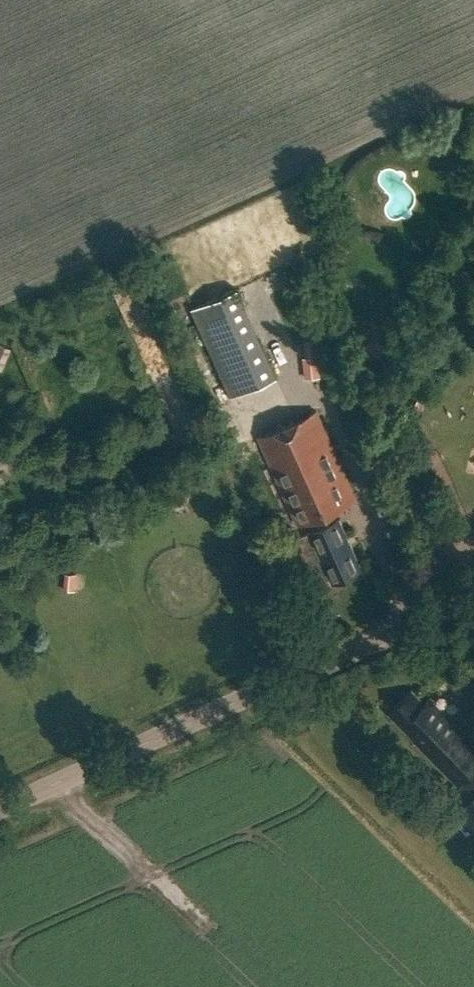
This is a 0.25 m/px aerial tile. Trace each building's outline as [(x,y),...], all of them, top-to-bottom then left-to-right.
[(250,290),(256,298),(269,287),(263,279),(250,290)] [(189,307),(229,396),(276,374),(236,285),(189,307)] [(2,367),(10,345),(0,341),(0,367),(2,367)] [(317,373),(316,352),(300,353),(301,374),(317,373)] [(315,409),(257,435),(297,524),(355,498),(315,409)] [(330,519),(326,511),(307,519),(311,528),(294,535),(315,582),(330,576),(332,581),(362,567),(338,515),(330,519)] [(82,586),(82,567),(72,567),(72,586),(82,586)] [(456,783),(473,765),(473,741),(429,694),(423,700),(411,687),(391,706),(395,710),(390,714),(456,783)] [(473,830),(473,791),(454,808),(473,830)]
